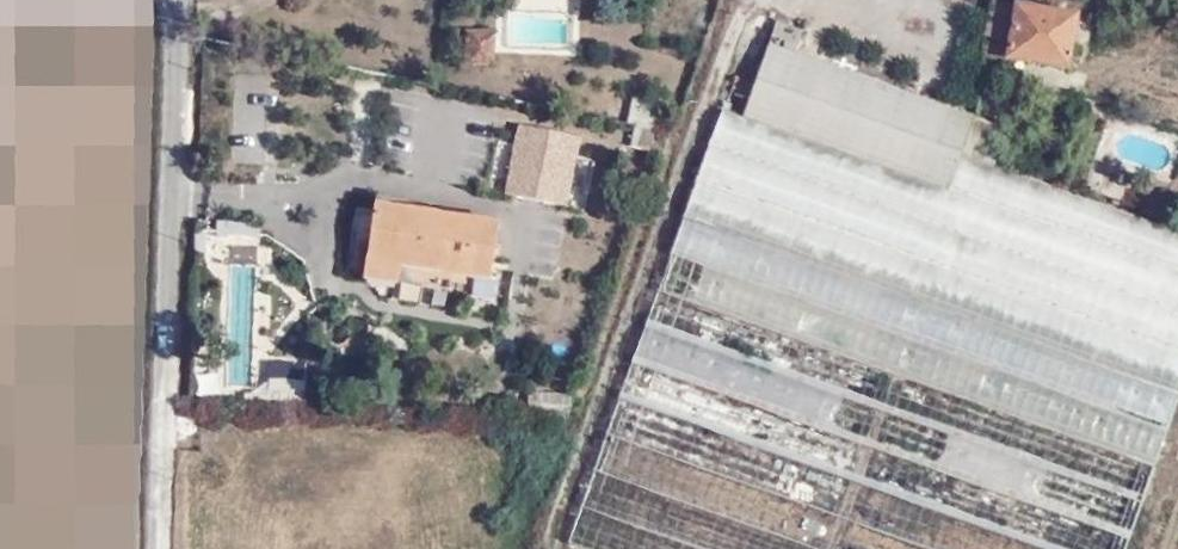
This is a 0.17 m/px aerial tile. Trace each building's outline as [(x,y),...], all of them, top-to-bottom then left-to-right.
[(1011,7),(1049,13),(1050,0),(1012,0),(1011,7)] [(1070,16),(1076,16),(1078,4),(1056,1),(1055,14),(1070,16)] [(977,55),(1064,67),(1070,16),(1055,14),(1049,13),(1011,7),(983,3),(977,55)] [(793,52),(801,30),(775,21),(767,43),(793,52)] [(495,63),(493,29),(463,31),(465,64),(495,63)] [(997,134),(973,125),(948,198),(744,127),(770,53),(744,45),(693,189),(1177,364),(1177,245),(981,174),(997,134)] [(973,125),(770,53),(744,127),(948,198),(973,125)] [(506,188),(552,196),(560,149),(513,140),(506,188)] [(693,189),(654,300),(1148,478),(1177,395),(1177,364),(693,189)] [(496,219),(374,199),(363,258),(448,270),(486,276),(496,219)] [(221,222),(219,390),(262,391),(263,291),(255,291),(256,222),(221,222)] [(360,275),(445,290),(448,270),(363,258),(360,275)] [(654,300),(616,409),(1004,548),(1122,548),(1148,478),(654,300)] [(672,548),(1004,548),(616,409),(576,514),(672,548)]
